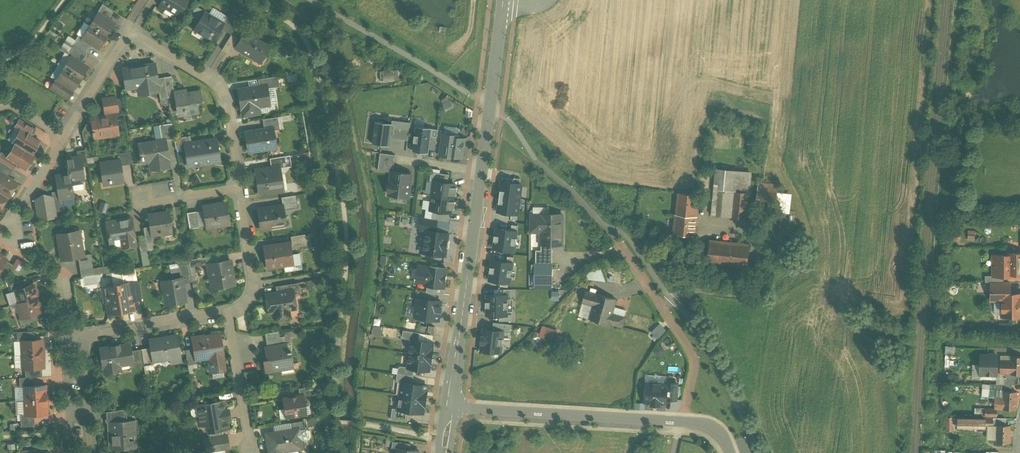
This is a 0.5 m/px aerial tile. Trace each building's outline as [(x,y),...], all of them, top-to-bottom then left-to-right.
[(159,4),(166,9),(168,6),(181,14),(189,0),(162,0),(159,4)] [(114,11),(103,4),(97,12),(109,19),(114,11)] [(109,19),(97,12),(89,25),(108,37),(110,33),(109,33),(115,23),(109,19)] [(223,24),(205,12),(194,29),(213,41),(223,24)] [(233,15),(224,30),(231,35),(241,19),(233,15)] [(108,37),(89,25),(82,37),(82,38),(93,45),(99,49),(105,39),(106,40),(108,37)] [(269,47),(245,33),(235,48),(254,59),(258,53),(263,56),(269,47)] [(93,45),(82,38),(82,37),(78,35),(73,44),(87,54),(93,45)] [(231,35),(222,50),(228,54),(238,38),(231,35)] [(87,54),(73,44),(67,54),(70,56),(71,56),(82,63),(87,54)] [(82,63),(71,56),(70,56),(63,68),(81,80),(84,76),(83,76),(88,67),(82,63)] [(155,64),(123,69),(126,89),(146,86),(148,93),(159,91),(157,78),(155,64)] [(81,80),(63,68),(55,80),(73,91),(78,82),(79,83),(81,80)] [(381,70),(382,82),(400,81),(400,69),(381,70)] [(172,76),(164,77),(168,98),(174,97),(174,92),(172,76)] [(278,76),(260,79),(261,86),(266,85),(267,88),(279,87),(278,76)] [(164,77),(157,78),(159,91),(160,99),(168,98),(164,77)] [(65,90),(54,83),(50,89),(61,96),(65,90)] [(261,86),(238,89),(243,116),(253,114),(252,108),(269,105),(267,88),(266,85),(261,86)] [(201,91),(186,94),(183,95),(182,91),(174,92),(174,97),(177,112),(178,111),(178,110),(183,109),(184,115),(199,112),(197,102),(203,101),(201,91)] [(442,100),(448,109),(455,105),(449,95),(442,100)] [(106,116),(91,118),(95,138),(118,134),(115,116),(118,115),(116,99),(115,97),(103,99),(106,116)] [(122,98),(116,99),(118,115),(124,114),(122,98)] [(277,117),(262,119),(264,129),(273,127),(273,130),(279,129),(277,117)] [(35,129),(20,120),(16,127),(21,130),(31,136),(35,129)] [(410,122),(392,120),(392,123),(393,123),(392,133),(397,134),(396,139),(408,140),(410,122)] [(392,123),(376,121),(373,144),(390,146),(392,133),(393,123),(392,123)] [(172,123),(159,125),(162,140),(165,140),(174,139),(174,138),(172,123)] [(432,128),(416,126),(415,135),(414,142),(413,151),(428,153),(429,149),(432,128)] [(264,129),(245,132),(248,152),(270,149),(269,140),(275,139),(273,130),(273,127),(264,129)] [(438,129),(432,128),(429,149),(435,150),(438,129)] [(15,130),(13,131),(8,140),(13,143),(19,133),(15,130)] [(31,136),(21,130),(19,133),(13,143),(15,144),(32,154),(40,141),(31,136)] [(459,136),(444,134),(443,139),(442,139),(441,146),(442,146),(441,155),(456,157),(456,156),(458,138),(459,136)] [(190,136),(174,138),(174,139),(176,149),(185,147),(192,146),(191,143),(190,136)] [(464,138),(458,138),(456,156),(462,157),(464,138)] [(216,139),(194,142),(197,160),(208,158),(209,161),(209,163),(220,161),(216,139)] [(162,140),(139,144),(142,163),(152,161),(153,165),(162,164),(162,166),(169,165),(165,140),(162,140)] [(192,146),(185,147),(188,166),(199,165),(199,163),(209,161),(208,158),(197,160),(194,142),(191,143),(192,146)] [(32,154),(15,144),(7,157),(17,163),(26,169),(34,156),(32,154)] [(85,150),(77,151),(78,157),(80,157),(82,167),(88,166),(85,150)] [(130,152),(119,153),(120,160),(121,165),(132,164),(130,152)] [(395,155),(381,153),(378,170),(392,172),(393,172),(395,155)] [(7,157),(2,154),(0,156),(0,161),(13,169),(17,163),(7,157)] [(286,156),(270,158),(271,165),(287,163),(286,156)] [(78,157),(67,159),(69,174),(71,182),(83,180),(84,179),(82,167),(80,157),(78,157)] [(120,160),(100,163),(103,178),(108,177),(109,184),(123,182),(121,165),(120,160)] [(0,161),(0,173),(8,177),(13,169),(0,161)] [(279,166),(255,170),(259,195),(283,191),(279,166)] [(750,173),(716,170),(712,215),(746,219),(750,173)] [(393,172),(392,172),(391,185),(389,185),(388,192),(390,192),(389,194),(408,197),(411,174),(393,172)] [(449,174),(431,172),(430,181),(434,181),(435,181),(448,183),(449,174)] [(0,173),(2,174),(0,177),(0,192),(7,197),(8,198),(17,183),(8,177),(0,173)] [(69,174),(56,176),(58,191),(60,199),(63,198),(73,197),(72,190),(71,182),(69,174)] [(521,219),(524,180),(505,178),(502,212),(513,213),(513,218),(521,219)] [(83,180),(71,182),(72,190),(84,188),(83,180)] [(448,183),(435,181),(434,181),(433,195),(454,198),(455,195),(457,195),(458,187),(454,187),(455,184),(448,183)] [(778,186),(758,183),(756,206),(775,209),(778,186)] [(58,191),(52,192),(55,212),(65,210),(63,198),(60,199),(58,191)] [(698,195),(678,193),(676,216),(696,218),(698,195)] [(296,195),(284,197),(286,209),(298,208),(296,195)] [(454,198),(433,195),(431,210),(433,210),(450,212),(451,212),(451,209),(455,209),(456,202),(454,201),(454,198)] [(226,204),(214,206),(213,205),(203,206),(207,228),(230,224),(226,203),(225,203),(226,204)] [(282,205),(258,209),(261,230),(271,228),(270,224),(285,222),(282,205)] [(450,212),(433,210),(432,219),(438,220),(449,221),(450,212)] [(169,212),(148,215),(150,227),(151,234),(152,234),(161,233),(172,231),(169,212)] [(563,214),(542,214),(542,215),(532,215),(531,229),(541,229),(541,245),(552,245),(561,245),(562,227),(563,227),(563,214)] [(696,218),(676,216),(674,233),(694,235),(696,218)] [(432,219),(421,217),(420,230),(427,231),(427,230),(436,232),(438,220),(432,219)] [(131,218),(107,222),(110,244),(113,243),(113,242),(111,243),(110,236),(119,234),(119,236),(121,237),(123,248),(136,245),(131,218)] [(150,227),(144,228),(145,235),(146,243),(154,242),(152,234),(151,234),(150,227)] [(521,229),(499,227),(497,249),(519,251),(521,229)] [(436,232),(427,230),(427,231),(425,240),(422,239),(421,252),(424,252),(446,255),(448,233),(436,232)] [(79,231),(58,235),(60,245),(62,251),(61,251),(63,259),(78,257),(83,256),(83,255),(79,231)] [(305,234),(290,236),(292,246),(307,244),(305,234)] [(145,235),(138,236),(140,251),(147,250),(146,243),(145,235)] [(693,239),(678,237),(676,260),(690,262),(693,239)] [(749,244),(710,240),(708,263),(747,267),(749,244)] [(289,242),(264,246),(267,268),(285,265),(285,263),(293,262),(289,242)] [(552,245),(541,245),(541,250),(536,250),(536,264),(552,264),(552,245)] [(91,254),(83,255),(83,256),(78,257),(81,277),(94,275),(91,254)] [(1006,254),(1006,255),(1006,266),(1015,266),(1015,274),(1019,274),(1019,254),(1006,254)] [(1006,255),(994,255),(994,276),(1015,276),(1015,274),(1015,266),(1006,266),(1006,255)] [(206,257),(189,260),(189,263),(190,267),(208,264),(206,257)] [(19,271),(24,261),(17,258),(13,268),(19,271)] [(0,269),(0,277),(4,280),(13,265),(5,260),(0,269)] [(230,260),(208,264),(212,288),(234,285),(230,260)] [(491,280),(519,280),(519,261),(491,261),(491,280)] [(189,263),(179,265),(181,278),(182,278),(182,283),(192,282),(190,267),(189,263)] [(535,264),(535,283),(553,283),(553,264),(552,264),(536,264),(535,264)] [(445,270),(419,267),(417,282),(443,286),(445,270)] [(135,268),(121,271),(123,284),(129,283),(130,284),(138,282),(135,268)] [(588,273),(591,282),(605,277),(602,268),(588,273)] [(181,278),(155,282),(155,283),(162,282),(166,304),(185,301),(182,283),(182,278),(181,278)] [(26,279),(10,284),(12,292),(14,291),(28,286),(26,279)] [(1009,282),(991,282),(992,300),(1000,299),(1000,294),(1010,294),(1009,282)] [(123,284),(107,287),(110,302),(106,303),(108,314),(134,310),(132,297),(130,284),(129,283),(123,284)] [(298,283),(276,286),(277,293),(293,290),(293,291),(299,290),(299,294),(300,293),(298,283)] [(28,286),(14,291),(18,303),(12,305),(12,306),(17,304),(39,297),(38,293),(37,293),(34,284),(28,286)] [(277,293),(265,294),(268,313),(274,312),(275,319),(290,316),(289,316),(287,316),(286,310),(296,308),(293,291),(293,290),(277,293)] [(436,293),(419,291),(418,298),(435,300),(436,293)] [(617,300),(598,295),(586,292),(583,303),(594,305),(590,318),(623,327),(626,317),(613,313),(617,300)] [(1000,294),(1000,299),(1000,301),(1001,302),(1003,302),(1003,316),(1019,316),(1019,294),(1010,294),(1000,294)] [(39,297),(17,304),(21,317),(21,318),(35,313),(41,311),(38,302),(39,302),(38,298),(40,297),(39,297)] [(505,297),(488,297),(487,317),(500,317),(505,317),(505,297)] [(435,300),(418,298),(415,317),(439,320),(440,312),(441,312),(442,306),(441,306),(441,301),(435,300)] [(35,313),(21,318),(21,317),(19,318),(21,326),(37,320),(35,313)] [(659,338),(667,329),(660,323),(652,331),(659,338)] [(493,325),(492,332),(502,333),(510,334),(511,327),(493,325)] [(553,341),(556,330),(543,325),(540,332),(535,331),(534,335),(553,341)] [(420,333),(403,330),(403,336),(405,339),(412,340),(413,339),(419,340),(420,333)] [(34,331),(17,332),(17,342),(21,341),(34,340),(34,331)] [(279,331),(265,333),(267,347),(286,344),(285,336),(280,337),(279,331)] [(492,332),(484,331),(481,354),(499,356),(502,333),(492,332)] [(220,334),(201,337),(201,336),(192,337),(194,349),(196,360),(208,358),(210,372),(225,370),(223,356),(224,355),(220,334)] [(177,336),(149,340),(151,348),(153,360),(170,357),(171,364),(182,362),(177,336)] [(419,340),(413,339),(412,340),(411,354),(432,357),(433,350),(432,349),(433,342),(419,340)] [(34,340),(21,341),(22,355),(44,354),(44,349),(43,349),(42,340),(34,340)] [(267,347),(265,347),(267,360),(264,360),(266,372),(293,367),(291,351),(288,351),(286,344),(267,347)] [(660,344),(655,351),(661,356),(667,349),(660,344)] [(118,345),(112,346),(112,347),(101,349),(100,350),(102,361),(103,362),(105,372),(106,373),(115,371),(116,370),(115,366),(131,363),(129,351),(128,346),(127,345),(119,346),(118,345)] [(151,348),(141,349),(144,366),(154,365),(153,360),(151,348)] [(141,349),(129,351),(131,363),(133,363),(134,367),(135,368),(144,366),(141,349)] [(194,349),(185,350),(188,365),(197,363),(196,360),(194,349)] [(44,354),(22,355),(23,369),(25,369),(42,368),(44,368),(43,358),(44,358),(44,354)] [(432,357),(411,354),(409,367),(409,368),(415,369),(429,371),(430,363),(431,364),(432,357)] [(997,356),(981,355),(981,357),(979,359),(979,365),(981,366),(980,374),(997,375),(997,356)] [(1011,356),(1011,362),(1001,362),(1001,361),(1000,360),(1000,372),(1004,373),(1011,373),(1011,374),(1019,374),(1019,356),(1011,356)] [(409,367),(401,366),(398,368),(397,374),(414,376),(415,369),(409,368),(409,367)] [(42,368),(25,369),(25,378),(32,377),(42,377),(42,368)] [(1019,374),(1011,374),(1011,373),(1004,373),(1003,384),(1018,385),(1019,374)] [(414,376),(397,374),(396,382),(402,383),(402,382),(413,384),(414,376)] [(25,378),(19,378),(20,388),(24,387),(33,386),(32,377),(25,378)] [(422,384),(414,383),(414,384),(413,384),(402,382),(402,383),(400,395),(426,399),(427,392),(426,392),(427,386),(422,385),(422,384)] [(667,382),(667,385),(666,399),(676,400),(677,382),(667,382)] [(667,385),(647,383),(646,388),(644,388),(644,397),(646,397),(646,402),(651,402),(651,404),(660,405),(660,403),(666,403),(666,399),(667,385)] [(33,386),(24,387),(25,401),(48,399),(47,399),(46,386),(33,386)] [(314,386),(299,388),(300,396),(303,395),(303,396),(316,394),(314,386)] [(1016,392),(1004,391),(1004,398),(995,398),(995,409),(997,409),(1016,410),(1016,392)] [(300,396),(283,398),(285,409),(288,411),(289,417),(306,414),(303,396),(303,395),(300,396)] [(426,399),(400,395),(398,409),(398,410),(399,410),(423,413),(424,406),(425,406),(426,399)] [(48,399),(25,401),(25,414),(26,415),(34,414),(48,414),(47,400),(48,400),(48,399)] [(224,401),(197,406),(197,407),(198,416),(199,417),(200,417),(201,417),(202,418),(203,418),(205,419),(206,421),(207,422),(207,424),(209,431),(210,437),(223,435),(221,429),(228,428),(227,419),(230,419),(228,410),(225,410),(224,401)] [(985,408),(975,408),(975,416),(985,417),(985,408)] [(995,409),(985,408),(985,417),(997,417),(997,409),(995,409)] [(126,409),(106,412),(107,420),(127,419),(126,409)] [(34,414),(26,415),(25,414),(20,415),(21,427),(35,426),(34,414)] [(1005,418),(993,418),(993,419),(994,419),(993,426),(997,426),(997,425),(1005,425),(1005,418)] [(135,420),(115,421),(116,435),(110,436),(110,445),(108,445),(109,450),(139,448),(139,447),(132,448),(131,430),(136,430),(135,420)] [(304,421),(290,423),(291,430),(298,429),(298,430),(305,429),(304,421)] [(1005,425),(997,425),(997,426),(997,443),(1009,443),(1010,425),(1005,425)] [(267,434),(270,452),(279,452),(301,448),(300,440),(307,439),(309,437),(308,430),(306,428),(305,429),(298,430),(298,429),(291,430),(267,434)] [(210,437),(205,438),(207,451),(229,448),(227,435),(223,435),(210,437)] [(411,444),(393,442),(392,448),(397,449),(410,450),(411,444)]
